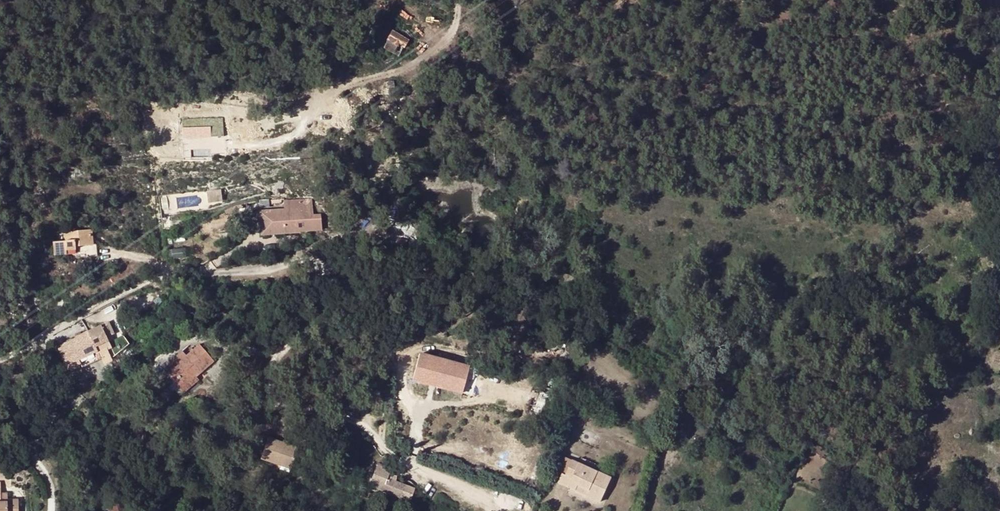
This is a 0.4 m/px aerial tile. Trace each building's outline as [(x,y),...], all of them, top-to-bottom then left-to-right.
[(393,32),(388,40),(403,49),(409,41),(393,32)] [(388,40),(383,48),(399,57),(403,49),(388,40)] [(187,119),(187,129),(204,129),(204,119),(187,119)] [(219,190),(207,191),(208,202),(220,201),(219,190)] [(301,233),(301,231),(322,230),(320,215),(312,216),(311,199),(279,202),(279,209),(259,211),(261,235),(301,233)] [(238,209),(243,208),(242,204),(237,205),(224,211),(226,214),(238,209)] [(53,243),(54,256),(66,255),(66,250),(75,250),(75,247),(94,245),(93,230),(64,233),(65,242),(53,243)] [(184,248),(171,249),(172,259),(186,258),(184,248)] [(118,310),(115,303),(99,310),(102,316),(118,310)] [(98,326),(75,337),(76,338),(56,347),(67,370),(80,364),(81,367),(100,359),(98,354),(109,348),(98,326)] [(196,377),(214,361),(199,344),(187,355),(182,359),(180,357),(164,371),(171,378),(175,374),(184,383),(194,375),(196,377)] [(410,345),(403,370),(442,382),(449,357),(410,345)] [(178,355),(180,357),(182,359),(187,355),(183,351),(178,355)] [(449,357),(442,382),(451,385),(459,360),(449,357)] [(184,383),(175,374),(171,378),(175,382),(183,393),(198,380),(196,377),(194,375),(184,383)] [(282,442),(267,437),(260,459),(290,469),(297,447),(287,444),(282,442)] [(557,472),(563,474),(566,476),(572,461),(564,457),(557,472)] [(572,461),(566,476),(572,479),(569,487),(576,491),(578,486),(589,491),(587,496),(601,502),(612,479),(572,461)] [(378,465),(370,485),(403,498),(407,487),(396,483),(397,482),(388,479),(391,470),(378,465)] [(563,474),(559,482),(569,487),(572,479),(566,476),(563,474)] [(18,499),(7,500),(7,501),(0,501),(0,495),(0,483),(0,510),(18,510),(18,499)] [(589,491),(578,486),(576,491),(587,496),(589,491)] [(414,489),(407,487),(403,498),(409,501),(414,489)]
